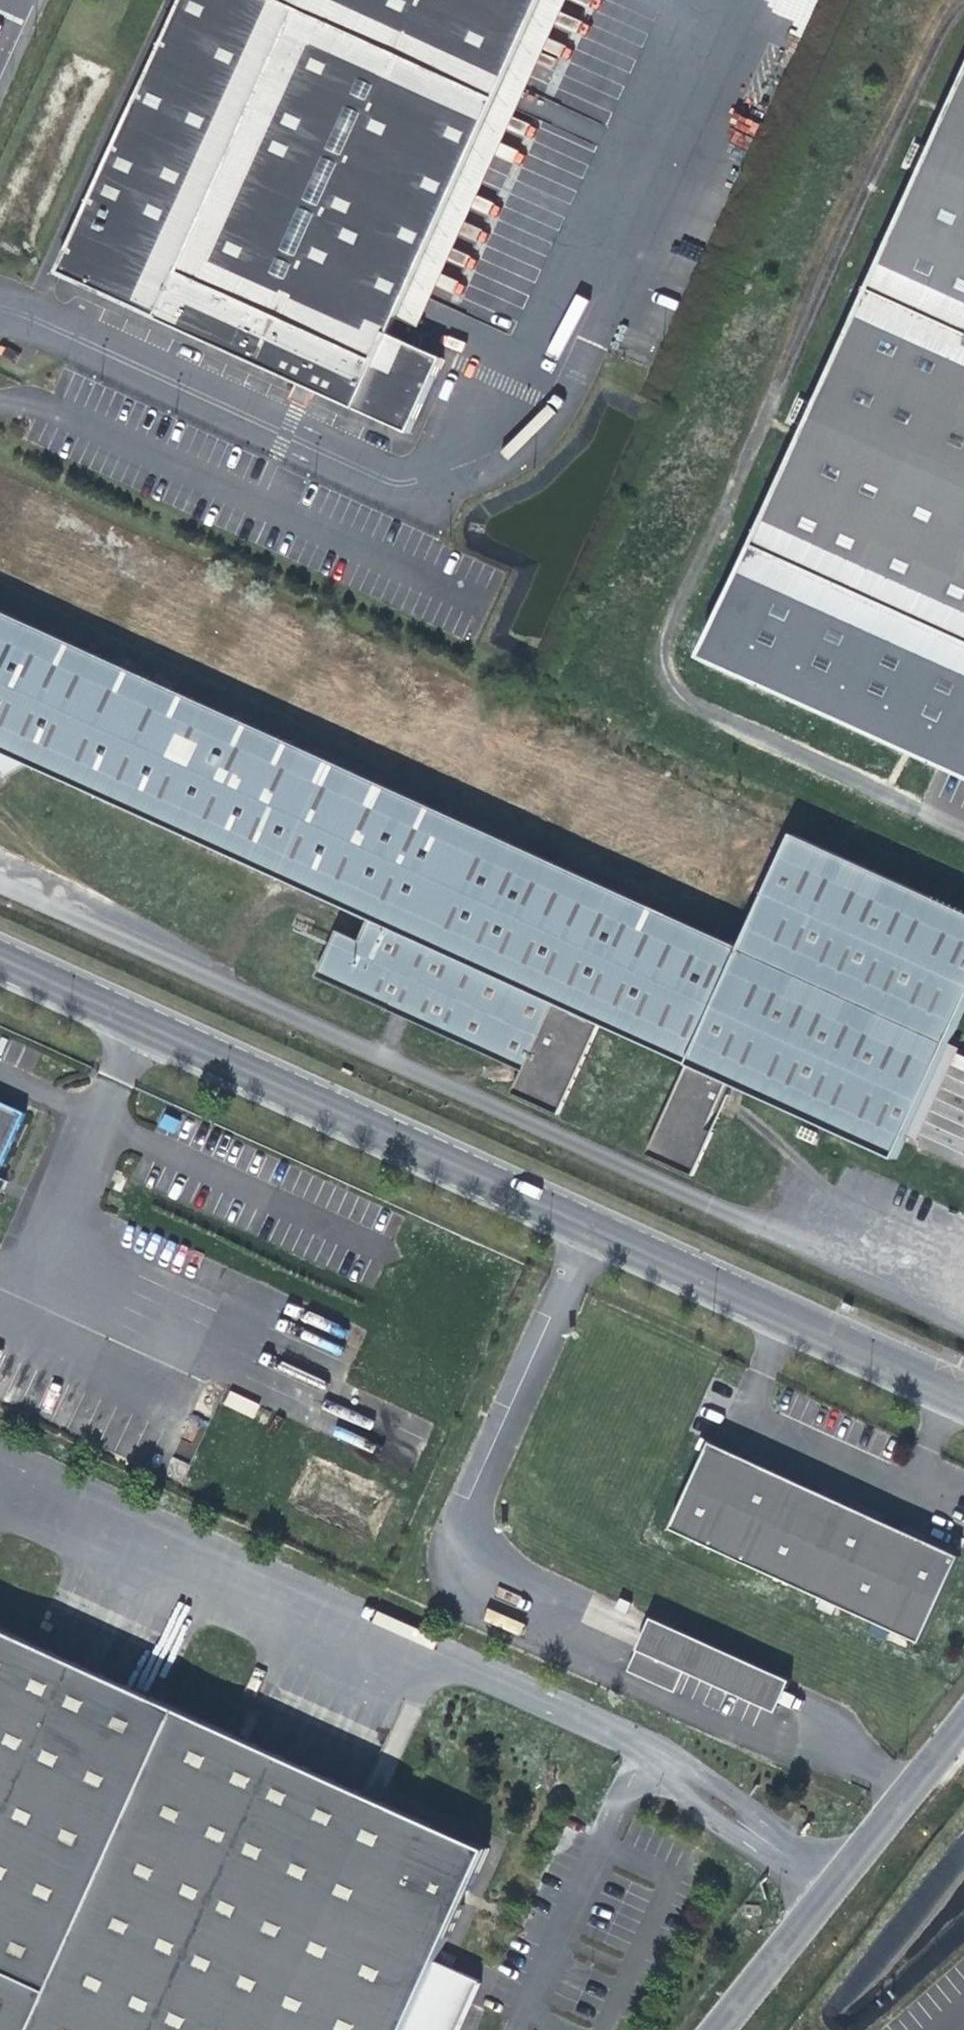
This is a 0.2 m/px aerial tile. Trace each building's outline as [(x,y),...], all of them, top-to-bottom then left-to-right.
[(406,305),(544,0),(183,0),(64,261),(304,370),(300,381),(317,389),(322,377),(417,421),(452,345),(398,321),(406,305)] [(406,305),(427,315),(570,0),(544,0),(406,305)] [(816,0),(768,0),(766,6),(806,23),(816,0)] [(756,548),(963,643),(963,95),(756,548)] [(603,1037),(690,1077),(650,1170),(690,1187),(701,1192),(715,1156),(716,1154),(711,1152),(735,1098),(755,1107),(901,1172),(963,1031),(963,921),(921,902),(793,843),(740,959),(559,877),(201,713),(0,622),(0,763),(123,819),(369,931),(359,953),(337,944),(316,990),(430,1042),(524,1084),(513,1108),(562,1129),(603,1037)] [(19,1128),(0,1119),(0,1170),(19,1128)] [(107,1202),(114,1205),(120,1191),(113,1189),(107,1202)] [(230,1392),(225,1404),(252,1416),(258,1404),(230,1392)] [(710,1443),(670,1530),(821,1599),(835,1605),(918,1643),(958,1557),(710,1443)] [(831,1615),(835,1605),(821,1599),(817,1609),(831,1615)] [(629,1615),(633,1606),(624,1601),(620,1610),(629,1615)] [(792,1682),(654,1620),(630,1673),(677,1694),(687,1673),(777,1714),(792,1682)] [(484,1852),(0,1632),(0,2029),(456,2029),(476,1985),(433,1965),(484,1852)]
